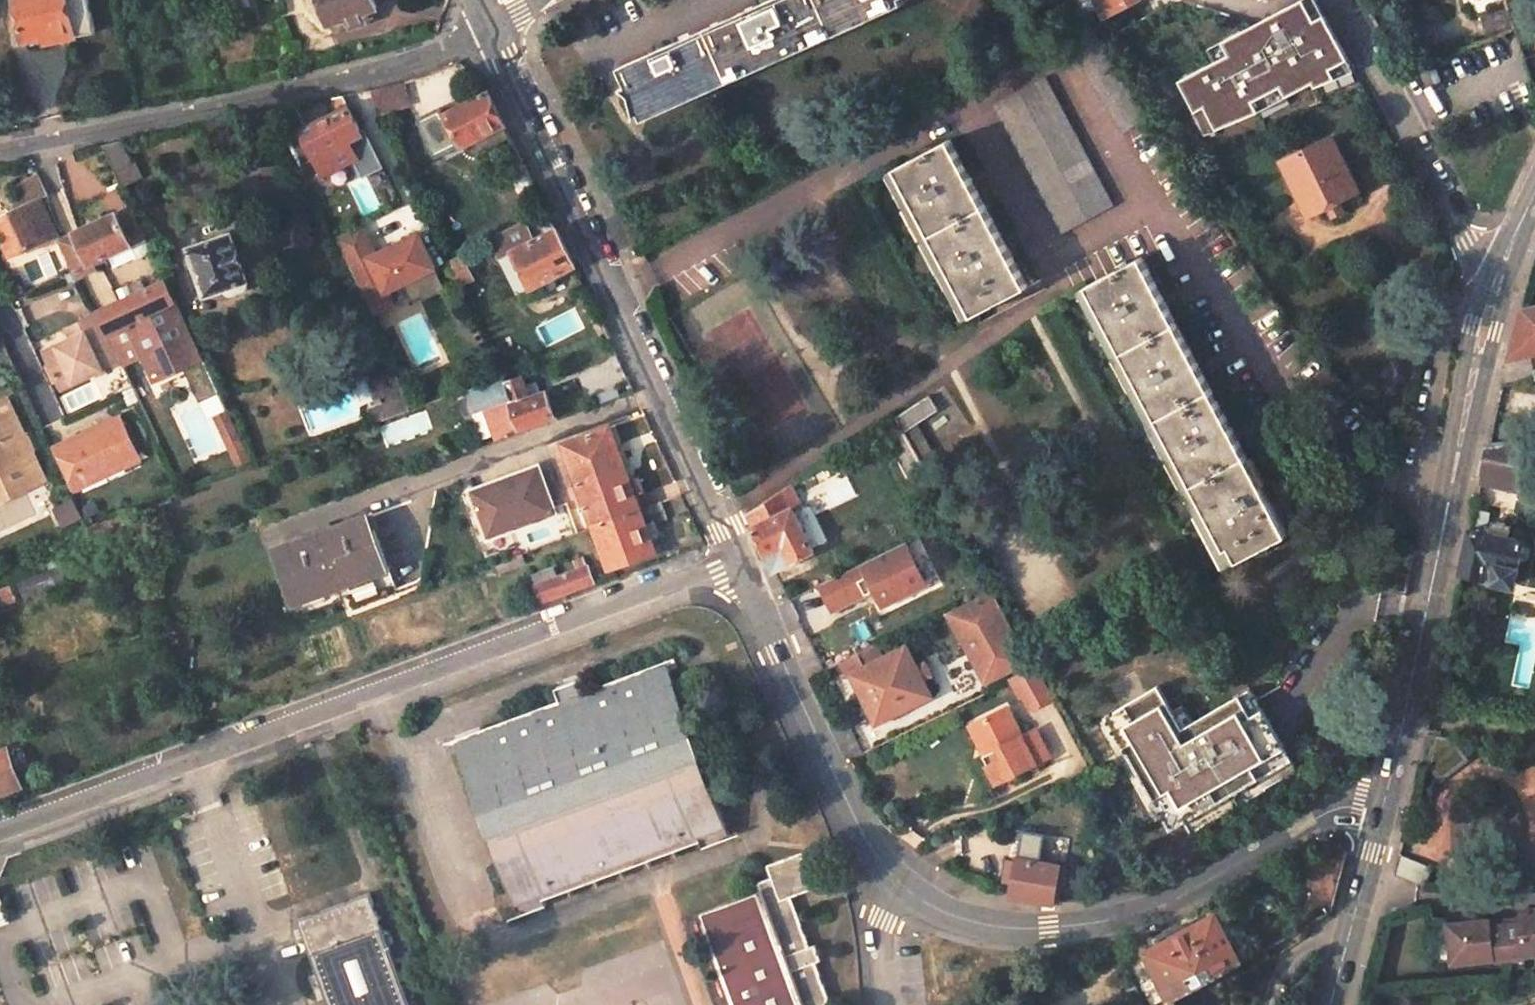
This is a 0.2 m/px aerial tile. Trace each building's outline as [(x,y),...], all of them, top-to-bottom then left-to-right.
[(45,46),(94,34),(86,0),(13,0),(22,43),(44,38),(45,46)] [(330,22),(349,15),(362,10),(377,5),(375,0),(322,0),(330,22)] [(615,61),(624,83),(619,85),(632,114),(896,0),(760,0),(615,61)] [(1085,16),(1099,8),(1106,6),(1110,13),(1135,0),(1076,0),(1085,16)] [(1203,135),(1349,70),(1318,0),(1304,0),(1217,39),(1226,57),(1178,79),(1203,135)] [(1508,4),(1484,14),(1493,36),(1515,28),(1508,4)] [(362,10),(349,15),(352,25),(366,20),(362,10)] [(1062,230),(1114,203),(1046,75),(996,102),(1062,230)] [(378,110),(408,103),(402,80),(372,87),(378,110)] [(487,91),(446,112),(462,144),(483,133),(489,144),(508,133),(487,91)] [(336,114),(313,125),(301,103),(300,102),(273,108),(299,162),(299,161),(301,161),(301,162),(303,166),(308,175),(325,166),(326,168),(358,152),(364,149),(356,133),(363,129),(346,93),(346,92),(333,95),(336,114)] [(363,129),(356,133),(364,149),(358,152),(364,166),(369,175),(385,165),(367,126),(363,129)] [(972,313),(1027,284),(950,138),(895,167),(972,313)] [(1359,192),(1334,139),(1283,163),(1310,218),(1329,207),(1335,218),(1345,213),(1340,203),(1359,192)] [(114,169),(122,186),(141,177),(134,160),(130,161),(119,140),(102,144),(114,169)] [(47,165),(36,171),(41,180),(44,187),(55,182),(47,165)] [(44,187),(41,180),(37,182),(44,196),(48,195),(44,187)] [(10,256),(56,233),(40,199),(45,197),(44,196),(37,182),(18,193),(24,205),(0,217),(0,232),(1,234),(0,234),(0,245),(4,243),(10,256)] [(95,270),(91,261),(146,236),(131,205),(64,238),(81,276),(95,270)] [(528,296),(556,284),(551,273),(574,262),(546,207),(491,232),(518,289),(518,290),(521,295),(525,296),(528,296)] [(362,222),(336,235),(367,299),(388,288),(437,264),(420,230),(377,251),(362,222)] [(232,233),(191,247),(208,293),(226,286),(228,293),(231,294),(245,289),(247,285),(245,280),(248,280),(232,233)] [(1082,285),(1230,569),(1286,538),(1138,258),(1082,285)] [(449,267),(460,290),(475,283),(464,260),(449,266),(449,267)] [(166,280),(118,301),(154,379),(202,356),(166,280)] [(388,288),(367,299),(373,312),(395,301),(388,288)] [(154,379),(118,301),(98,311),(121,360),(134,388),(154,379)] [(70,339),(55,345),(61,357),(47,362),(59,388),(121,360),(98,311),(78,320),(83,333),(70,339)] [(83,333),(78,320),(65,326),(70,339),(83,333)] [(43,351),(47,362),(61,357),(55,345),(43,351)] [(1526,352),(1533,382),(1534,382),(1534,350),(1526,352)] [(553,412),(545,390),(540,392),(529,396),(525,383),(521,373),(504,379),(501,373),(479,382),(498,438),(522,429),(520,424),(553,412)] [(404,377),(396,380),(409,407),(417,404),(404,377)] [(374,401),(366,404),(372,421),(409,407),(396,380),(369,388),(374,401)] [(540,392),(536,380),(525,383),(529,396),(540,392)] [(932,458),(912,423),(934,408),(926,396),(894,417),(900,428),(921,465),(932,458)] [(19,416),(10,397),(0,402),(0,485),(5,482),(18,476),(25,490),(48,479),(19,416)] [(139,453),(121,417),(53,449),(74,492),(107,477),(103,468),(139,453)] [(618,455),(606,425),(561,441),(573,472),(618,455)] [(890,433),(910,471),(921,465),(900,428),(890,433)] [(1488,444),(1480,482),(1528,493),(1515,442),(1488,444)] [(142,461),(139,453),(103,468),(107,477),(142,461)] [(643,489),(638,475),(627,479),(618,455),(573,472),(592,522),(637,505),(633,493),(643,489)] [(489,534),(552,509),(536,465),(472,489),(489,534)] [(25,490),(18,476),(5,482),(0,485),(0,502),(25,490)] [(793,561),(815,550),(784,489),(746,514),(766,554),(785,545),(793,561)] [(592,522),(607,565),(653,549),(647,535),(658,531),(654,520),(665,516),(658,498),(637,505),(592,522)] [(1474,511),(1461,575),(1517,582),(1525,545),(1525,532),(1513,530),(1513,528),(1510,527),(1512,519),(1496,516),(1494,523),(1493,524),(1489,522),(1492,504),(1491,504),(1476,501),(1474,511)] [(291,601),(347,581),(351,594),(391,579),(366,513),(273,547),(291,601)] [(774,570),(793,561),(785,545),(766,554),(774,570)] [(1414,556),(1416,546),(1406,552),(1410,559),(1414,556)] [(556,575),(540,581),(546,596),(562,590),(591,578),(583,555),(574,559),(577,566),(556,575)] [(536,570),(540,581),(556,575),(551,564),(536,570)] [(540,581),(536,570),(530,573),(534,584),(540,581)] [(546,596),(540,581),(534,584),(535,584),(541,598),(546,596)] [(820,618),(838,609),(832,597),(839,594),(833,582),(811,592),(809,589),(788,599),(796,615),(814,607),(820,618)] [(1027,665),(1024,660),(990,594),(952,614),(985,679),(988,684),(1027,665)] [(841,619),(826,627),(831,638),(847,630),(841,619)] [(878,644),(866,620),(847,630),(831,638),(826,627),(806,637),(822,670),(878,644)] [(908,648),(853,675),(877,721),(931,695),(908,648)] [(555,704),(450,743),(514,915),(726,836),(662,664),(583,694),(578,679),(549,690),(555,704)] [(1014,678),(1032,711),(1052,700),(1034,668),(1014,678)] [(1194,731),(1169,687),(1153,696),(1151,691),(1135,699),(1137,705),(1098,727),(1108,745),(1105,748),(1103,752),(1103,756),(1104,762),(1105,764),(1107,767),(1110,770),(1114,771),(1120,772),(1194,731)] [(995,785),(1050,756),(1037,730),(1022,737),(1007,709),(973,726),(988,754),(982,757),(995,785)] [(1311,842),(1299,896),(1311,923),(1331,912),(1346,852),(1321,836),(1311,842)] [(695,917),(730,1004),(820,1004),(827,1002),(829,997),(816,962),(823,960),(816,943),(809,946),(791,898),(817,888),(803,851),(767,865),(773,879),(759,884),(762,892),(695,917)] [(1042,854),(1032,852),(1030,862),(1019,859),(1018,865),(1010,863),(1007,880),(1015,881),(1012,897),(1058,904),(1064,868),(1040,863),(1042,854)] [(9,922),(0,894),(0,926),(9,922)] [(296,926),(326,1004),(407,1004),(367,898),(296,926)] [(1214,913),(1144,952),(1169,999),(1170,1001),(1240,962),(1214,913)] [(1510,956),(1534,953),(1534,914),(1521,916),(1522,922),(1508,924),(1491,925),(1491,918),(1452,922),(1454,940),(1455,958),(1455,960),(1510,956)] [(1454,940),(1441,941),(1442,958),(1455,958),(1454,940)]
